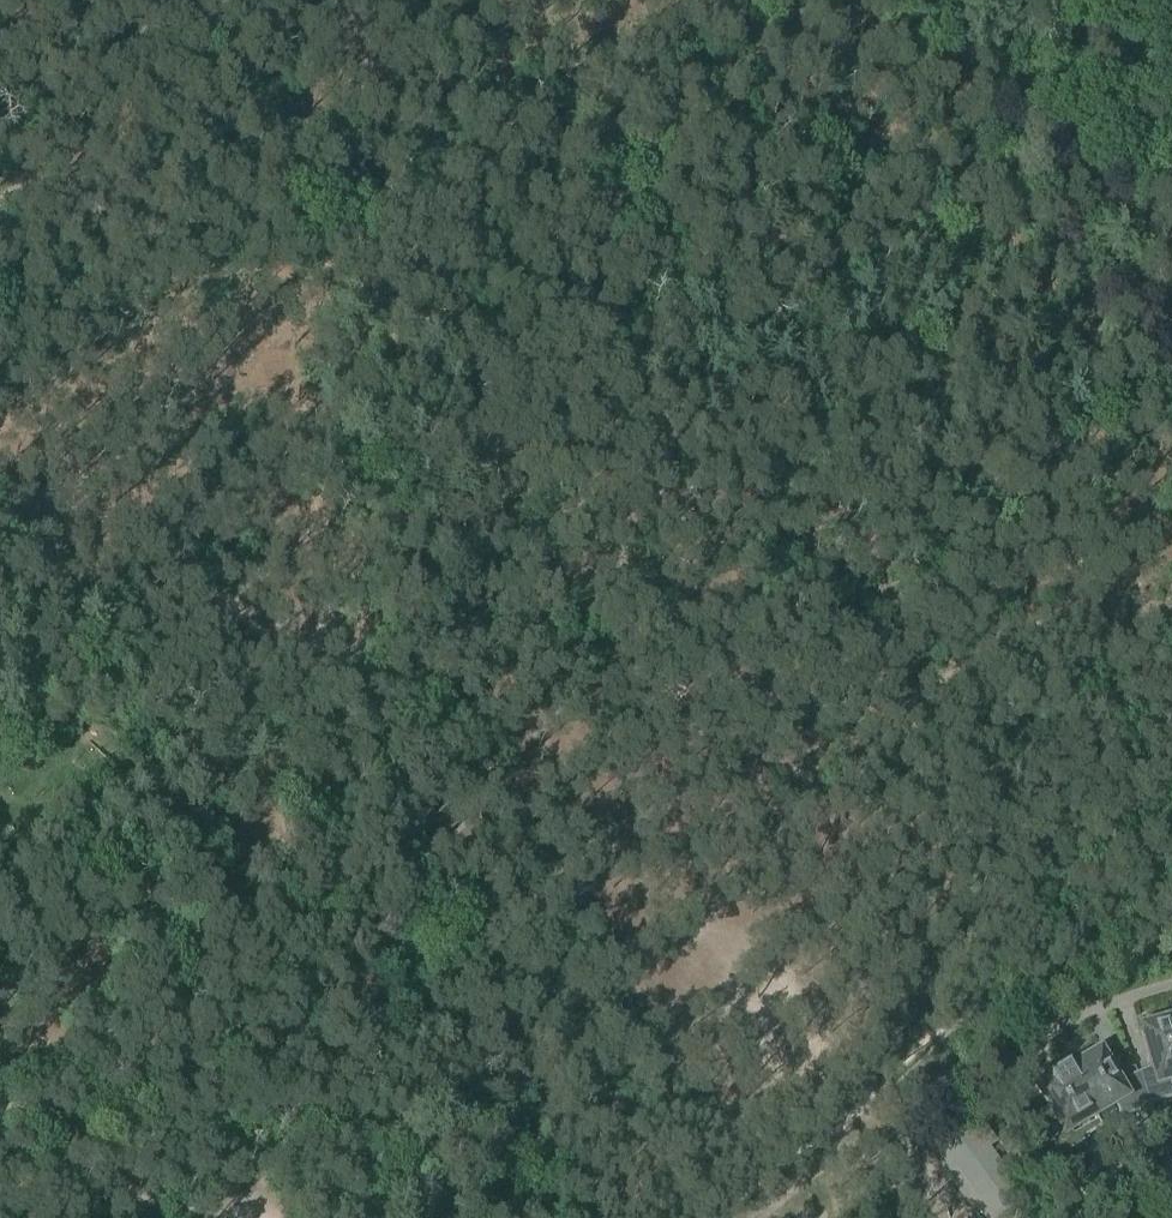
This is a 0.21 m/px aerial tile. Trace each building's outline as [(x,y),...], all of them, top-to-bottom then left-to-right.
[(1148,1104),(1171,1098),(1171,1089),(1170,1082),(1171,1081),(1171,1020),(1141,1029),(1152,1068),(1135,1075),(1148,1104)] [(1148,1104),(1135,1075),(1118,1083),(1097,1048),(1065,1067),(1067,1070),(1067,1069),(1096,1117),(1115,1105),(1124,1119),(1148,1104)] [(1076,1129),(1096,1117),(1067,1069),(1067,1070),(1050,1080),(1051,1082),(1038,1090),(1056,1120),(1042,1128),(1060,1157),(1085,1142),(1076,1129)]
